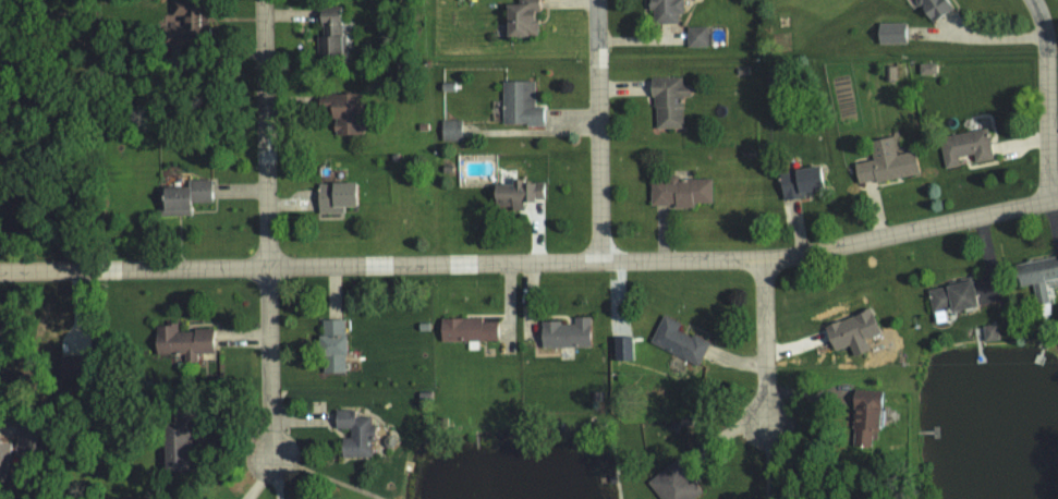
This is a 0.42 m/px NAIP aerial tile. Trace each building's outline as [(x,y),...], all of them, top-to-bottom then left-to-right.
[(534,36),(534,12),(540,12),(539,0),(516,0),(517,4),(503,4),(504,36),(534,36)] [(648,23),(676,23),(676,13),(682,13),(682,0),(648,0),(648,23)] [(941,0),(915,0),(925,22),(947,12),(941,0)] [(170,16),(181,17),(181,33),(202,34),(203,7),(171,6),(170,16)] [(340,16),(316,17),(317,56),(341,55),(340,16)] [(904,23),(874,23),(875,44),(905,43),(904,23)] [(709,27),(686,27),(686,46),(709,46),(709,27)] [(935,63),(918,63),(918,75),(935,74),(935,63)] [(680,77),(650,78),(652,129),(681,128),(680,97),(689,96),(688,85),(680,85),(680,77)] [(533,81),(501,81),(502,126),(544,125),(543,106),(533,107),(533,81)] [(360,94),(316,94),(316,108),(324,108),(324,119),(332,119),(332,135),(359,135),(360,94)] [(462,143),(461,120),(439,120),(440,144),(462,143)] [(943,169),(958,166),(956,157),(972,154),(973,162),(992,159),(986,129),(938,138),(943,169)] [(852,164),(856,186),(916,174),(912,151),(894,154),(891,136),(868,141),(872,160),(852,164)] [(781,199),(823,193),(819,166),(777,172),(781,199)] [(648,207),(691,207),(691,204),(710,204),(710,179),(676,179),(648,178),(648,207)] [(158,216),(187,215),(187,203),(212,202),(211,179),(185,180),(185,187),(157,188),(158,216)] [(544,200),(544,181),(508,181),(508,186),(489,186),(489,210),(522,210),(522,200),(544,200)] [(341,213),(341,206),(356,206),(355,182),(315,184),(316,214),(341,213)] [(1057,278),(1057,258),(1012,264),(1015,287),(1032,285),(1034,304),(1048,302),(1044,280),(1057,278)] [(927,289),(932,315),(975,306),(970,280),(927,289)] [(863,339),(877,335),(869,310),(821,326),(830,351),(847,346),(851,357),(868,351),(863,339)] [(697,365),(707,342),(676,330),(678,323),(661,315),(648,344),(697,365)] [(539,323),(539,348),(588,347),(588,317),(572,318),(572,322),(539,323)] [(438,319),(439,342),(496,340),(496,322),(480,322),(480,318),(438,319)] [(345,320),(321,319),(321,335),(319,335),(319,373),(344,374),(345,320)] [(982,326),(983,341),(997,340),(996,324),(982,326)] [(154,358),(198,357),(198,353),(213,353),(212,330),(176,330),(176,325),(154,325),(154,358)] [(610,338),(611,361),(630,360),(629,337),(610,338)] [(850,447),(870,447),(870,431),(878,431),(878,391),(851,391),(850,447)] [(339,458),(370,457),(370,440),(372,440),(372,416),(354,417),(354,410),(333,411),(333,429),(348,429),(349,438),(338,439),(339,458)] [(162,423),(161,468),(185,468),(185,423),(162,423)] [(0,439),(0,475),(8,476),(12,441),(0,439)] [(681,482),(671,465),(647,479),(659,498),(690,498),(700,493),(690,477),(681,482)]
